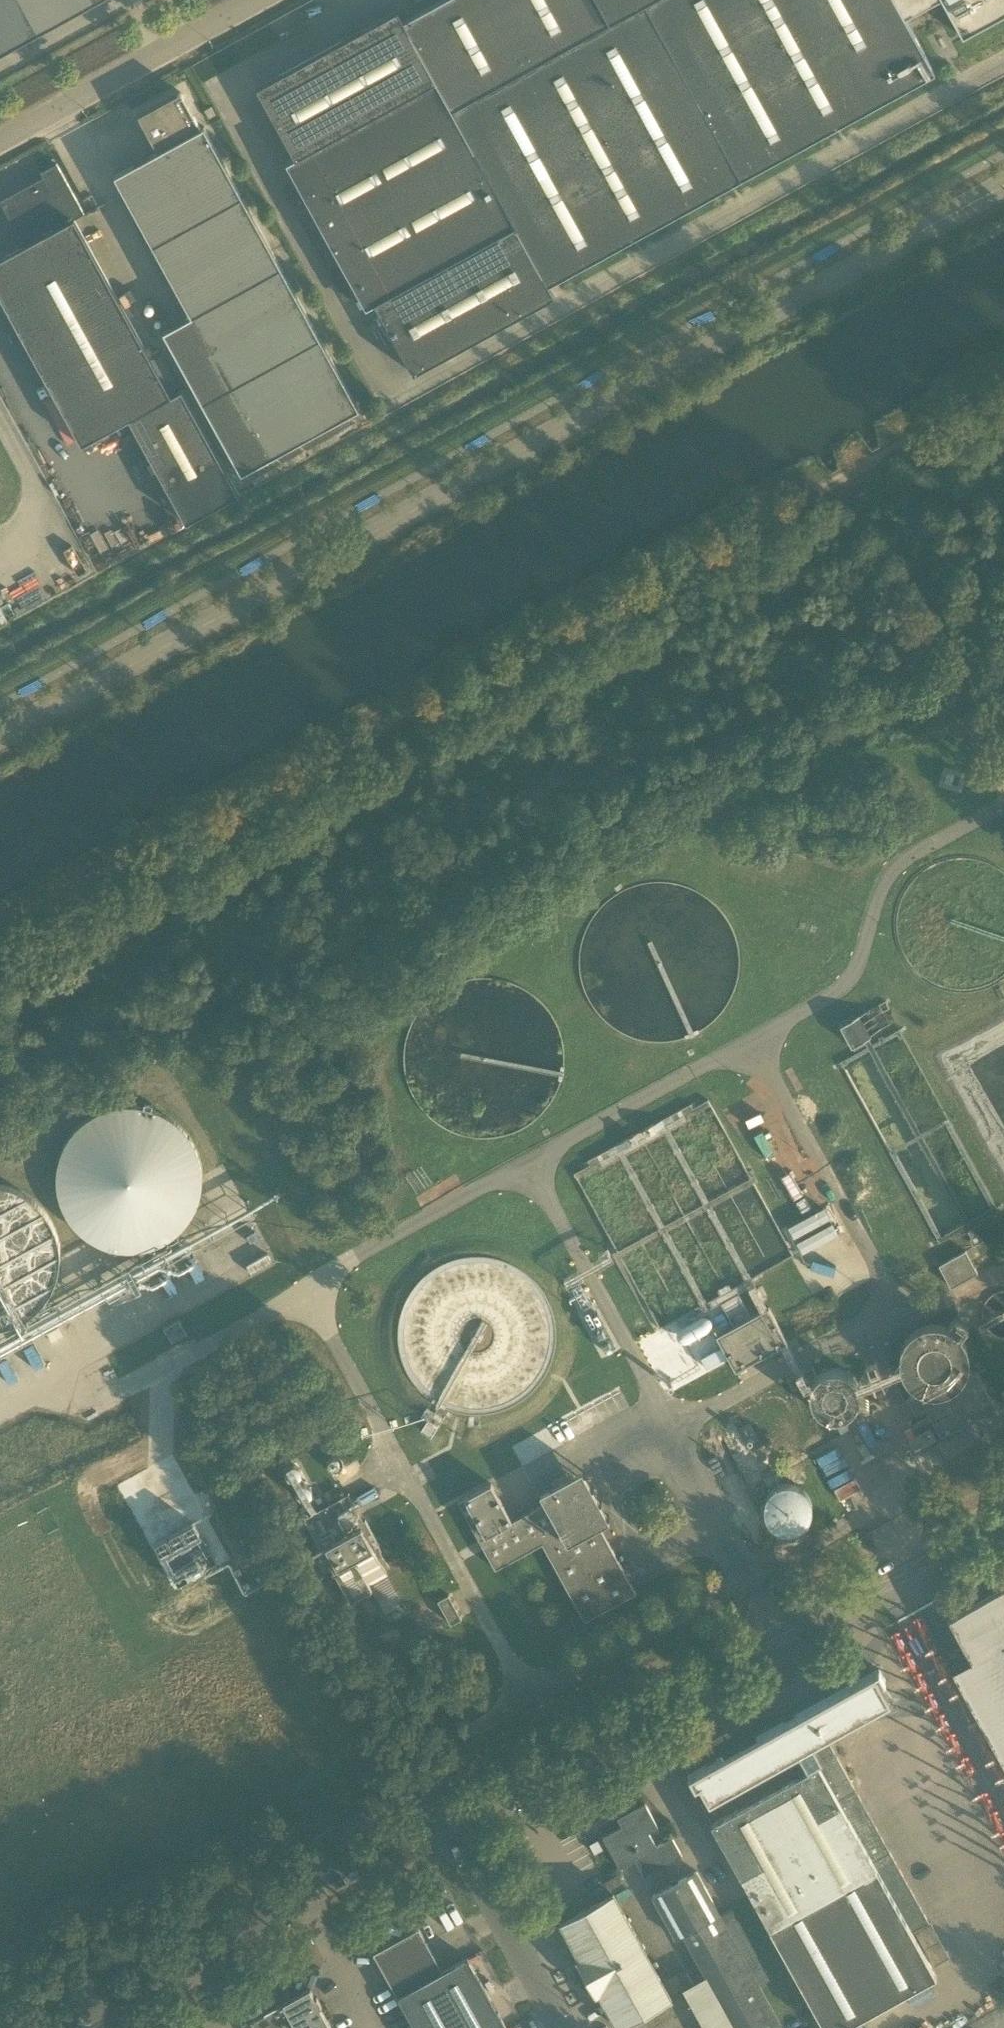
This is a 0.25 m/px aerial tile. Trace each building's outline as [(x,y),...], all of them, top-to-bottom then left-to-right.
[(101,0),(0,0),(0,56),(101,0)] [(414,374),(555,296),(549,285),(935,73),(905,18),(937,0),(444,0),(405,21),(399,10),(257,88),(295,158),(286,163),(295,178),(283,185),(289,197),(346,300),(358,294),(367,309),(375,304),(414,374)] [(963,37),(1003,15),(1003,0),(942,0),(963,37)] [(158,152),(115,176),(192,316),(164,331),(242,474),(360,409),(204,126),(201,128),(181,92),(138,115),(158,152)] [(209,118),(216,115),(211,106),(204,110),(209,118)] [(130,419),(177,506),(230,477),(182,390),(172,396),(74,219),(70,222),(42,172),(41,172),(46,181),(13,199),(14,220),(18,218),(20,222),(20,233),(25,231),(27,235),(27,245),(0,260),(0,295),(82,445),(130,419)] [(968,1233),(974,1244),(979,1241),(973,1231),(981,1227),(979,1223),(998,1213),(899,1030),(885,1038),(884,1036),(879,1039),(880,1041),(872,1045),(868,1037),(897,1021),(886,1001),(840,1026),(854,1051),(866,1044),(867,1047),(840,1062),(939,1244),(953,1236),(956,1240),(968,1233)] [(690,1104),(607,1149),(588,1160),(591,1164),(575,1173),(659,1327),(709,1300),(711,1305),(721,1300),(735,1325),(717,1335),(736,1370),(788,1342),(769,1306),(751,1316),(738,1292),(755,1283),(752,1278),(794,1255),(754,1182),(758,1180),(756,1176),(751,1178),(709,1099),(692,1108),(690,1104)] [(101,1113),(81,1125),(67,1144),(59,1166),(59,1189),(67,1212),(82,1230),(102,1242),(125,1247),(147,1245),(168,1235),(184,1219),(195,1199),(198,1177),(195,1155),(184,1135),(167,1119),(147,1110),(124,1107),(101,1113)] [(978,1273),(966,1251),(939,1266),(951,1288),(978,1273)] [(977,1374),(966,1370),(968,1361),(967,1351),(963,1342),(956,1334),(947,1328),(936,1325),(925,1327),(915,1331),(906,1339),(902,1347),(899,1357),(900,1366),(903,1375),(909,1383),(916,1389),(909,1403),(916,1415),(926,1409),(941,1436),(995,1406),(977,1374)] [(854,1408),(857,1404),(862,1406),(863,1406),(865,1406),(866,1405),(866,1404),(867,1403),(867,1402),(867,1401),(867,1400),(866,1399),(866,1398),(865,1397),(860,1395),(860,1392),(860,1389),(859,1385),(858,1382),(855,1378),(852,1374),(846,1370),(841,1368),(836,1368),(832,1368),(827,1370),(822,1372),(818,1374),(815,1378),(813,1382),(811,1387),(810,1392),(810,1397),(811,1401),(814,1407),(816,1409),(818,1411),(821,1413),(826,1416),(831,1417),(837,1418),(842,1417),(847,1414),(852,1411),(854,1408)] [(636,1592),(599,1525),(610,1519),(582,1469),(540,1492),(546,1503),(512,1521),(491,1483),(458,1501),(495,1569),(542,1543),(585,1620),(636,1592)] [(764,1499),(763,1507),(764,1516),(769,1523),(775,1529),(784,1532),(792,1532),(800,1529),(807,1523),(811,1516),(813,1507),(811,1499),(807,1491),(800,1485),(792,1482),(784,1482),(775,1485),(769,1491),(764,1499)] [(349,1494),(306,1518),(351,1600),(372,1589),(369,1586),(387,1576),(378,1558),(383,1555),(349,1494)] [(391,1578),(375,1583),(383,1610),(399,1605),(391,1578)] [(1003,1764),(1003,1584),(947,1616),(970,1658),(951,1668),(1003,1764)] [(438,1600),(451,1624),(462,1618),(449,1594),(438,1600)] [(711,1823),(825,2027),(840,2027),(936,1975),(932,1967),(949,1958),(825,1735),(890,1699),(874,1672),(689,1775),(695,1786),(700,1783),(709,1801),(773,1765),(783,1783),(711,1823)] [(658,1827),(655,1821),(646,1803),(629,1812),(633,1820),(603,1837),(620,1867),(635,1859),(644,1876),(682,1855),(671,1838),(656,1846),(648,1832),(658,1827)] [(706,1975),(735,2027),(777,2027),(782,2026),(696,1871),(653,1895),(676,1938),(683,1934),(706,1975)] [(579,1981),(643,1946),(613,1893),(560,1922),(580,1957),(577,1959),(576,1959),(585,1977),(578,1981),(579,1981)] [(374,1952),(398,1996),(443,1971),(419,1928),(374,1952)] [(579,1981),(579,1982),(586,1978),(596,1996),(597,1995),(600,1993),(619,2027),(672,1999),(643,1946),(579,1981)] [(443,1971),(398,1996),(416,2027),(507,2027),(468,1957),(443,1971)] [(320,2007),(322,2006),(317,1997),(315,1998),(310,1988),(281,2004),(281,2003),(276,2006),(276,2007),(250,2021),(254,2027),(332,2027),(320,2007)]
